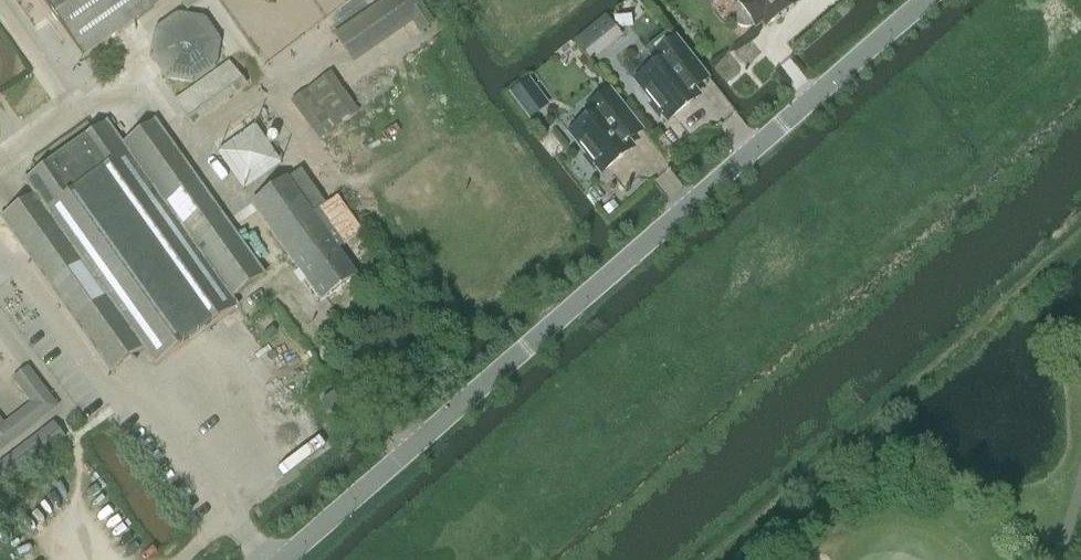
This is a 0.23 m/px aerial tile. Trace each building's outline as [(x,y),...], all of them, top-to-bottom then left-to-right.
[(82,58),(164,0),(41,0),(82,58)] [(434,24),(417,0),(382,0),(331,36),(351,65),(411,24),(419,35),(434,24)] [(735,2),(736,4),(735,5),(733,7),(732,8),(731,10),(731,12),(731,14),(731,16),(732,18),(732,20),(733,22),(735,24),(736,25),(738,26),(740,27),(742,27),(744,28),(746,27),(748,27),(750,26),(752,25),(754,27),(761,22),(764,27),(796,3),(794,0),(737,0),(735,2)] [(601,49),(587,31),(576,40),(590,58),(601,49)] [(706,80),(674,39),(652,57),(657,64),(635,82),(652,104),(649,106),(658,118),(661,116),(666,122),(698,97),(692,90),(706,80)] [(626,142),(640,131),(608,91),(586,109),(591,116),(569,134),(586,155),(583,158),(592,170),(595,168),(600,174),(632,149),(626,142)] [(143,348),(155,365),(237,306),(231,298),(264,275),(154,120),(121,144),(106,122),(24,180),(33,193),(0,217),(110,371),(143,348)] [(286,178),(251,204),(320,301),(356,276),(336,249),(361,232),(336,198),(312,215),(311,213),(322,205),(299,172),(288,181),(286,178)] [(613,201),(603,209),(608,215),(618,207),(613,201)] [(1,445),(51,405),(24,370),(12,379),(30,403),(4,424),(0,419),(0,444),(1,445)] [(322,400),(332,415),(343,407),(332,392),(322,400)] [(64,438),(55,426),(0,469),(0,488),(64,438)]
